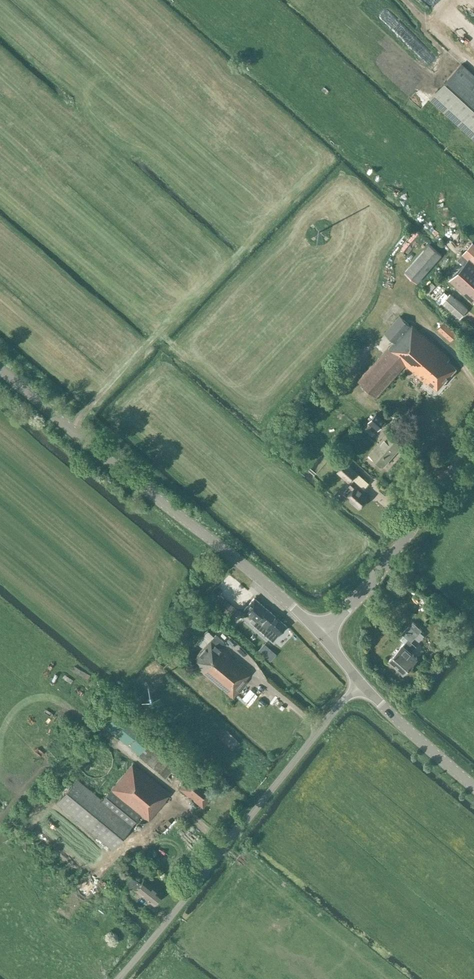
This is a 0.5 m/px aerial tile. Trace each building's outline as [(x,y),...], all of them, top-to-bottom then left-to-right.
[(406,21),(398,29),(439,67),(447,58),(406,21)] [(405,60),(410,55),(401,47),(396,53),(405,60)] [(430,99),(473,138),(473,75),(462,64),(430,99)] [(406,71),(400,79),(412,90),(419,83),(406,71)] [(472,243),(457,259),(463,265),(450,279),(473,301),(473,244),(472,243)] [(417,282),(441,255),(429,244),(405,272),(417,282)] [(442,302),(460,318),(468,309),(450,293),(442,302)] [(411,326),(400,316),(385,333),(394,342),(390,347),(391,348),(360,383),(376,397),(405,365),(429,386),(431,384),(438,389),(456,368),(448,361),(449,358),(412,325),(411,326)] [(438,329),(450,340),(457,333),(444,322),(438,329)] [(386,421),(376,412),(368,422),(378,430),(386,421)] [(367,422),(366,421),(360,427),(366,432),(372,425),(368,422),(367,422)] [(370,453),(383,465),(401,445),(388,433),(370,453)] [(356,472),(346,463),(338,471),(349,481),(356,472)] [(354,481),(344,492),(360,506),(368,497),(364,494),(366,492),(354,481)] [(266,608),(254,598),(243,610),(252,618),(250,621),(272,640),(286,625),(266,608)] [(238,610),(226,599),(218,607),(230,618),(238,610)] [(389,660),(403,673),(417,658),(411,652),(416,646),(411,641),(422,630),(413,621),(402,633),(408,639),(389,660)] [(245,679),(251,672),(220,646),(224,641),(215,634),(191,662),(232,698),(247,681),(245,679)] [(277,644),(274,647),(285,659),(288,655),(277,644)] [(259,711),(267,701),(261,697),(253,706),(259,711)] [(152,736),(118,709),(104,725),(138,753),(152,736)] [(233,743),(240,737),(230,725),(222,732),(233,743)] [(177,762),(151,740),(139,755),(165,777),(177,762)] [(112,765),(113,760),(112,755),(110,751),(107,747),(103,744),(98,743),(93,743),(89,744),(84,747),(81,751),(79,755),(78,760),(79,765),(81,769),(84,773),(89,776),(93,777),(98,777),(103,776),(107,773),(110,769),(112,765)] [(165,800),(164,800),(170,793),(133,763),(111,790),(102,800),(76,779),(56,803),(112,849),(133,825),(132,825),(140,815),(148,821),(165,800)] [(202,807),(215,792),(192,773),(179,788),(188,796),(190,794),(195,798),(193,800),(202,807)] [(140,883),(136,880),(126,872),(118,883),(127,891),(131,886),(153,904),(161,894),(143,879),(140,883)]
